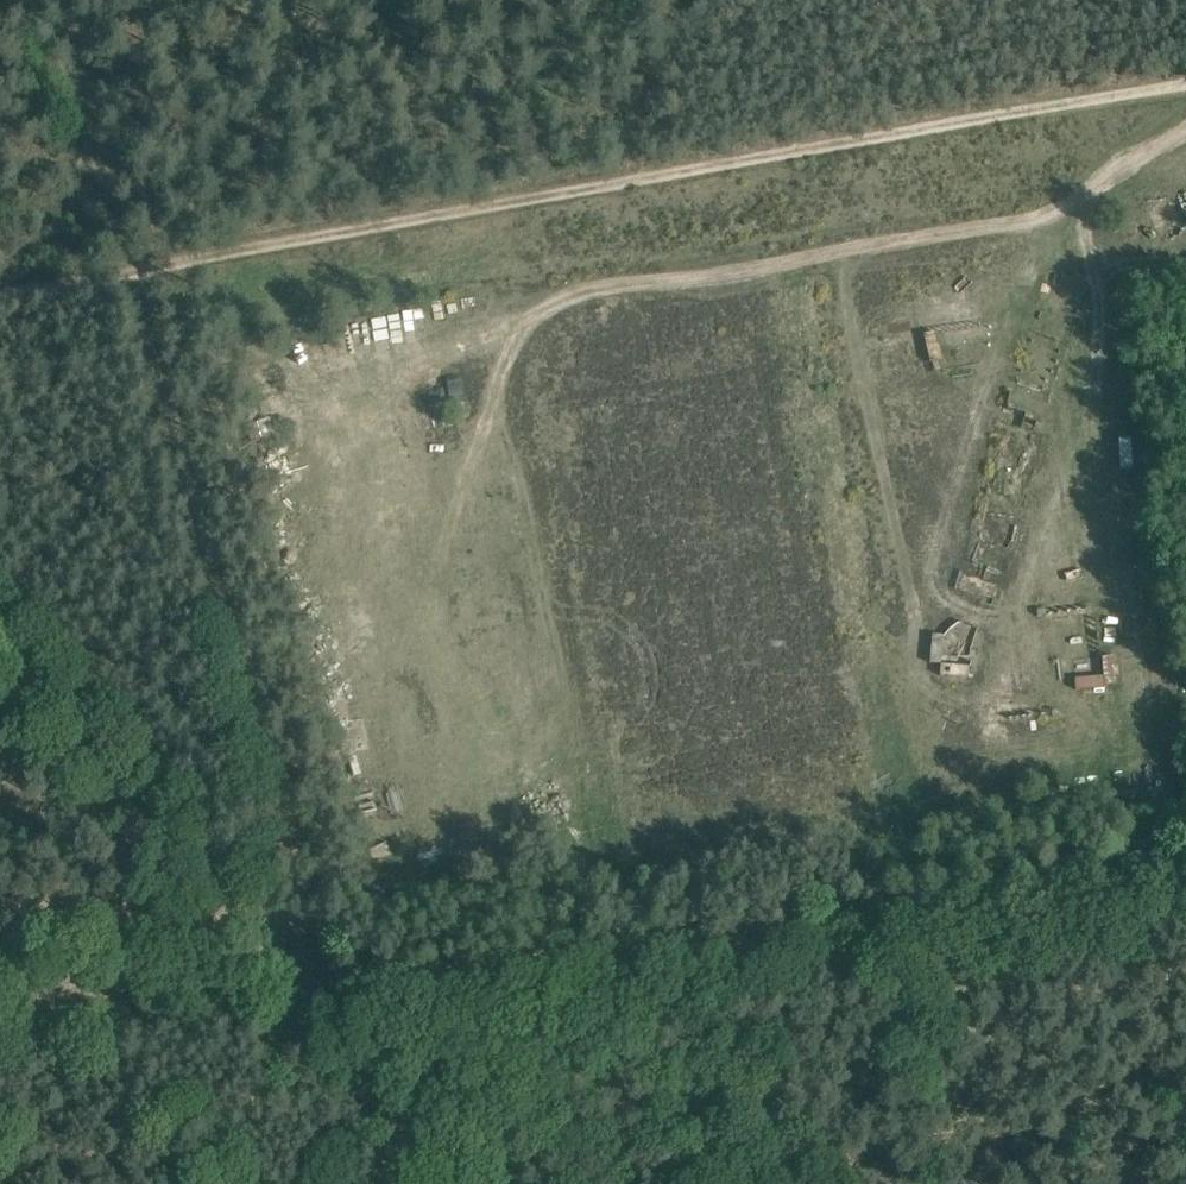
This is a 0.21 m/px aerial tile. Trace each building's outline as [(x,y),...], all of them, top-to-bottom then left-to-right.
[(940,329),(926,332),(932,362),(947,359),(940,329)] [(949,621),(948,658),(973,659),(974,621),(949,621)] [(934,633),(933,662),(945,662),(946,634),(934,633)] [(1117,685),(1118,655),(1107,655),(1106,685),(1117,685)] [(972,676),(972,661),(944,660),(944,675),(972,676)] [(1076,675),(1077,687),(1105,685),(1105,674),(1076,675)]
